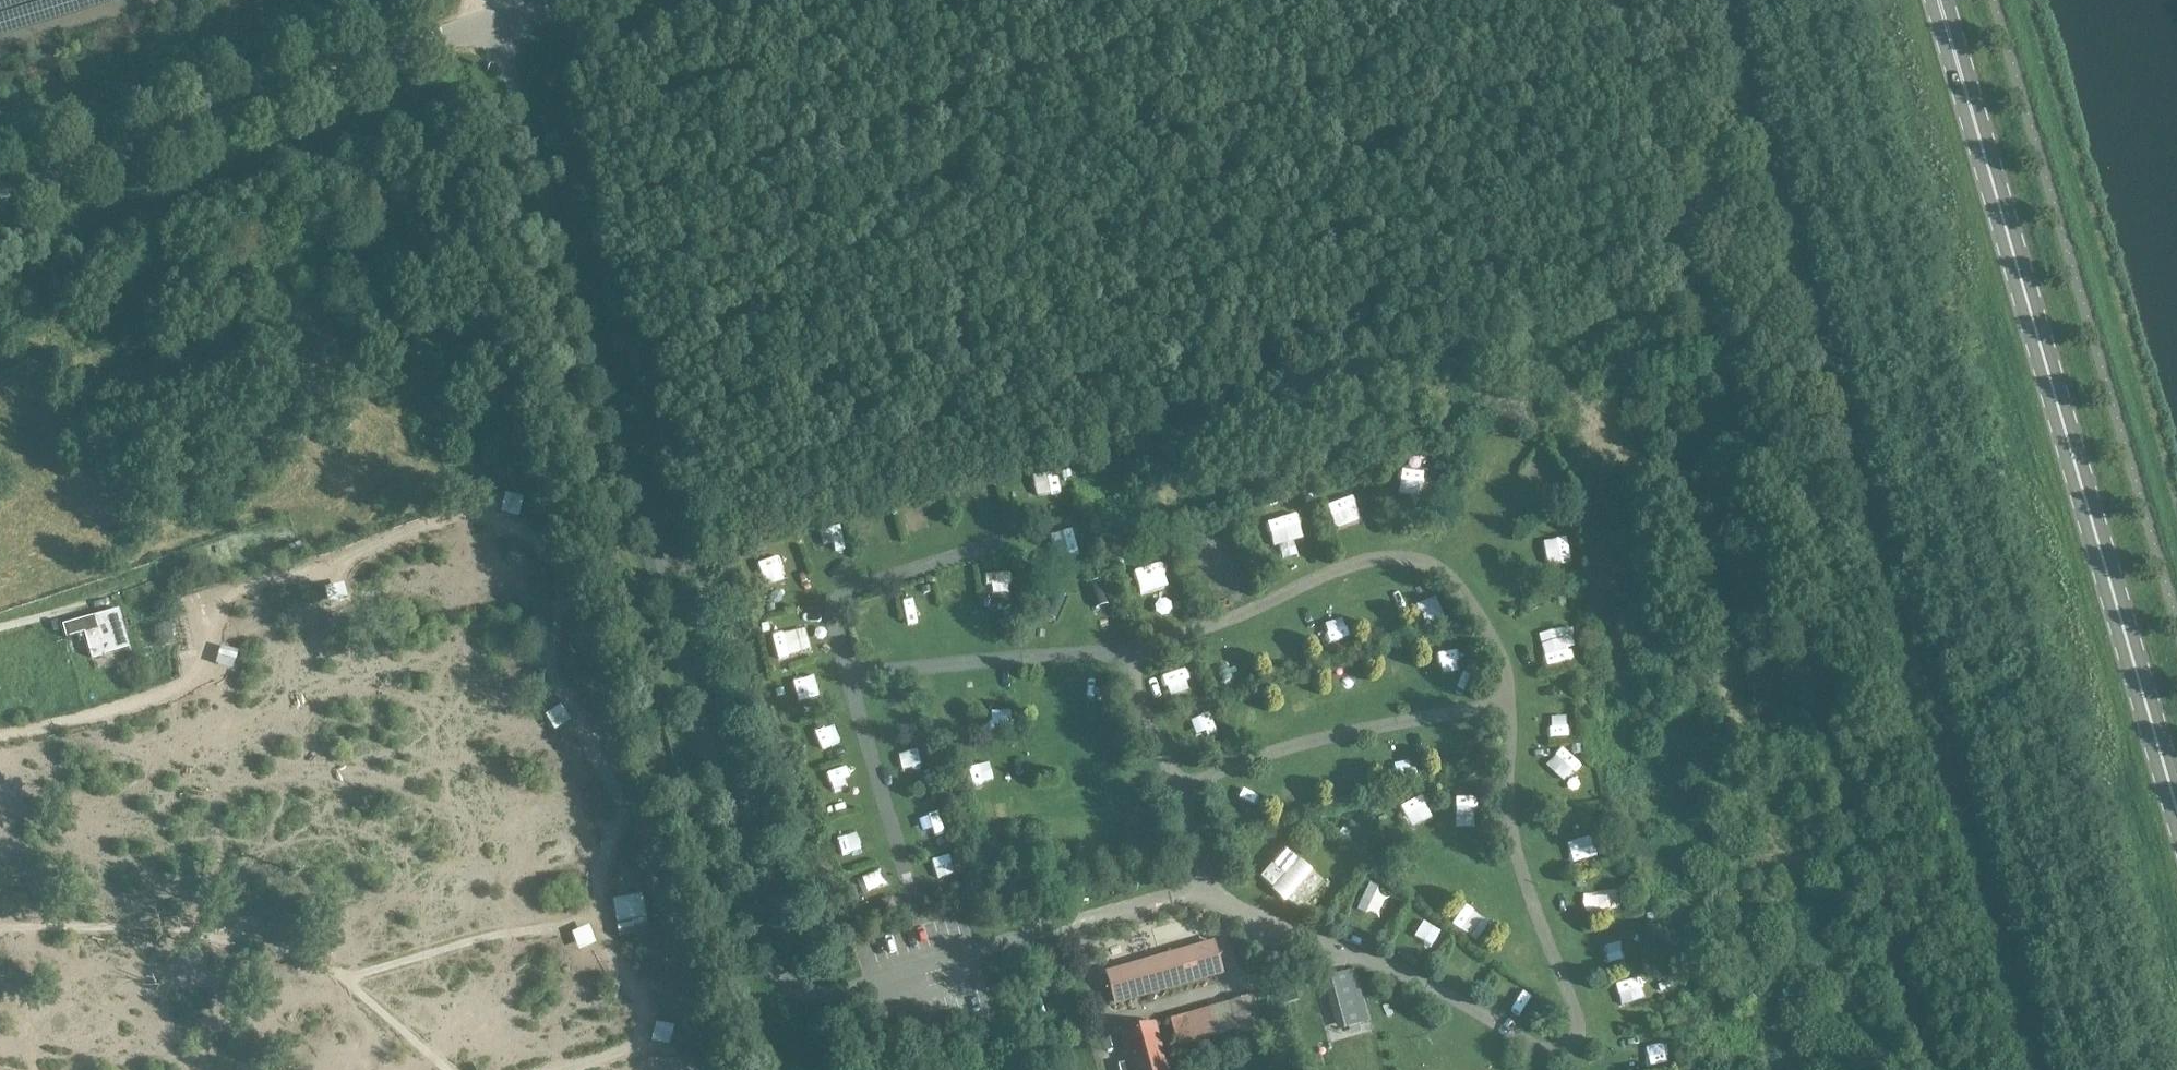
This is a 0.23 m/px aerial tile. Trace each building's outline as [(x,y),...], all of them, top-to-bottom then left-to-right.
[(1423,472),(1425,460),(1403,455),(1401,466),(1423,472)] [(1054,471),(1032,472),(1034,494),(1055,493),(1054,471)] [(1411,519),(1393,518),(1392,537),(1426,539),(1428,488),(1412,488),(1411,519)] [(1328,517),(1352,510),(1346,490),(1322,497),(1328,517)] [(1290,506),(1263,512),(1266,525),(1293,518),(1290,506)] [(1541,530),(1542,552),(1576,551),(1575,528),(1541,530)] [(1041,554),(1062,550),(1058,529),(1037,533),(1041,554)] [(755,547),(759,570),(784,565),(780,543),(755,547)] [(1138,592),(1165,584),(1158,560),(1131,569),(1138,592)] [(1011,592),(1010,572),(984,572),(985,592),(1011,592)] [(1101,586),(1081,592),(1087,610),(1106,605),(1101,586)] [(1053,622),(1061,603),(1050,598),(1042,618),(1053,622)] [(1431,605),(1410,614),(1416,628),(1437,618),(1431,605)] [(1547,664),(1569,660),(1564,630),(1542,633),(1547,664)] [(1188,665),(1170,673),(1179,693),(1197,684),(1188,665)] [(819,695),(815,677),(793,681),(797,700),(819,695)] [(1293,681),(1296,702),(1318,698),(1314,678),(1293,681)] [(1570,721),(1571,692),(1555,691),(1553,720),(1570,721)] [(1176,716),(1184,737),(1205,728),(1197,708),(1176,716)] [(1567,745),(1549,760),(1565,778),(1583,763),(1567,745)] [(818,770),(823,791),(845,786),(841,765),(818,770)] [(1246,816),(1257,815),(1256,797),(1245,797),(1246,816)] [(1453,830),(1475,827),(1471,805),(1450,808),(1453,830)] [(940,815),(920,816),(920,835),(940,835),(940,815)] [(1595,829),(1570,834),(1574,857),(1600,852),(1595,829)] [(1300,912),(1324,883),(1284,850),(1260,879),(1300,912)] [(1614,874),(1591,878),(1595,903),(1618,899),(1614,874)] [(857,900),(879,894),(875,880),(854,885),(857,900)] [(1375,882),(1359,900),(1372,912),(1389,894),(1375,882)] [(1632,925),(1611,928),(1614,950),(1635,947),(1632,925)] [(1422,930),(1417,945),(1436,951),(1441,937),(1422,930)] [(1109,982),(1115,1004),(1221,974),(1213,944),(1132,967),(1134,975),(1109,982)] [(1347,972),(1333,976),(1348,1028),(1362,1024),(1347,972)] [(1637,974),(1614,980),(1620,1001),(1643,995),(1637,974)] [(1251,998),(1230,1004),(1239,1034),(1259,1028),(1251,998)] [(1255,1002),(1260,1021),(1269,1019),(1265,999),(1255,1002)] [(1209,1010),(1171,1021),(1178,1046),(1216,1035),(1209,1010)] [(1152,1026),(1124,1034),(1131,1062),(1118,1065),(1119,1069),(1164,1069),(1152,1026)] [(1638,1032),(1641,1055),(1662,1053),(1659,1029),(1638,1032)]
